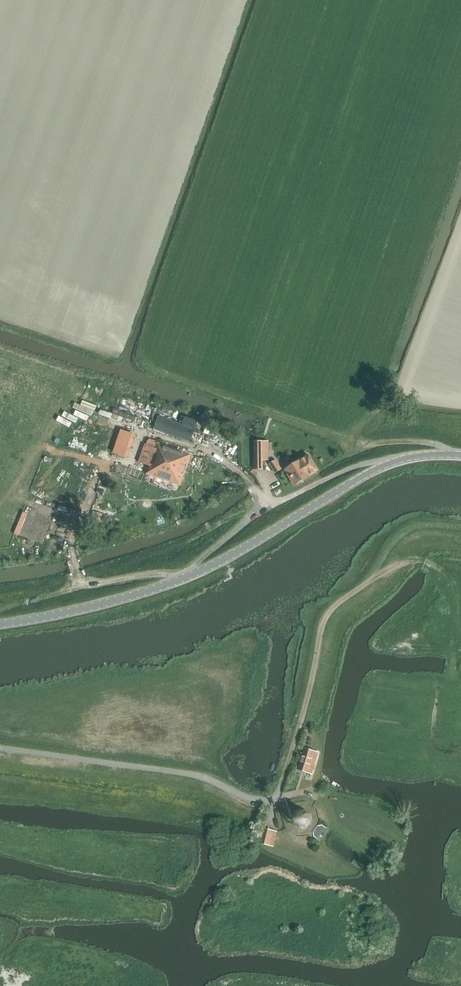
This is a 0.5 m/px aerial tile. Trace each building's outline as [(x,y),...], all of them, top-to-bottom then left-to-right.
[(119,410),(153,422),(158,408),(123,397),(119,410)] [(154,429),(191,442),(195,429),(197,423),(184,418),(182,424),(159,416),(154,429)] [(113,452),(126,457),(134,434),(121,430),(113,452)] [(147,474),(180,486),(191,455),(157,443),(156,444),(148,441),(146,445),(145,445),(139,462),(150,466),(147,474)] [(255,470),(263,470),(263,460),(268,460),(268,442),(265,442),(256,442),(256,444),(255,444),(255,455),(255,470)] [(285,470),(294,485),(319,470),(309,455),(285,470)] [(270,464),(275,474),(282,470),(276,461),(270,464)] [(297,769),(311,774),(318,752),(304,747),(297,769)] [(293,824),(299,829),(307,828),(312,822),(311,814),(304,809),(296,810),(292,816),(293,824)] [(322,824),(318,825),(313,832),(314,835),(318,838),(326,827),(322,824)] [(278,832),(277,832),(264,828),(260,844),(274,847),(278,832)] [(364,866),(354,859),(351,864),(361,870),(364,866)]
